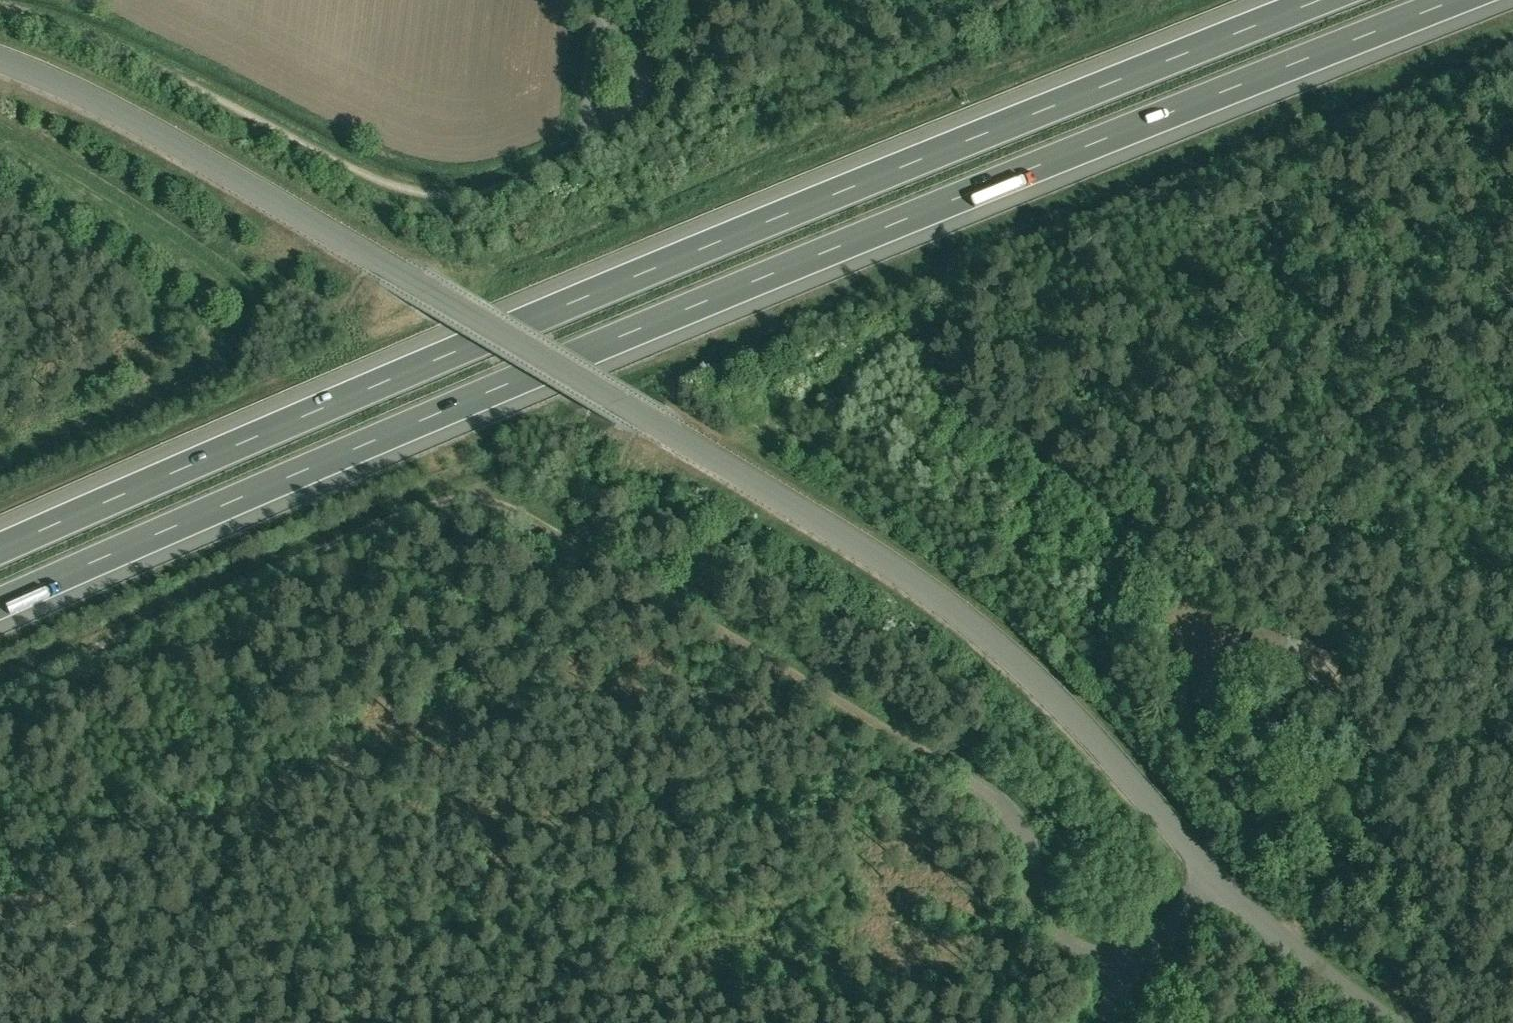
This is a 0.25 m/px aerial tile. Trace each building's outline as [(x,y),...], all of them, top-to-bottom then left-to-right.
[(1306,0),(1284,0),(1288,8),(1306,0)]
